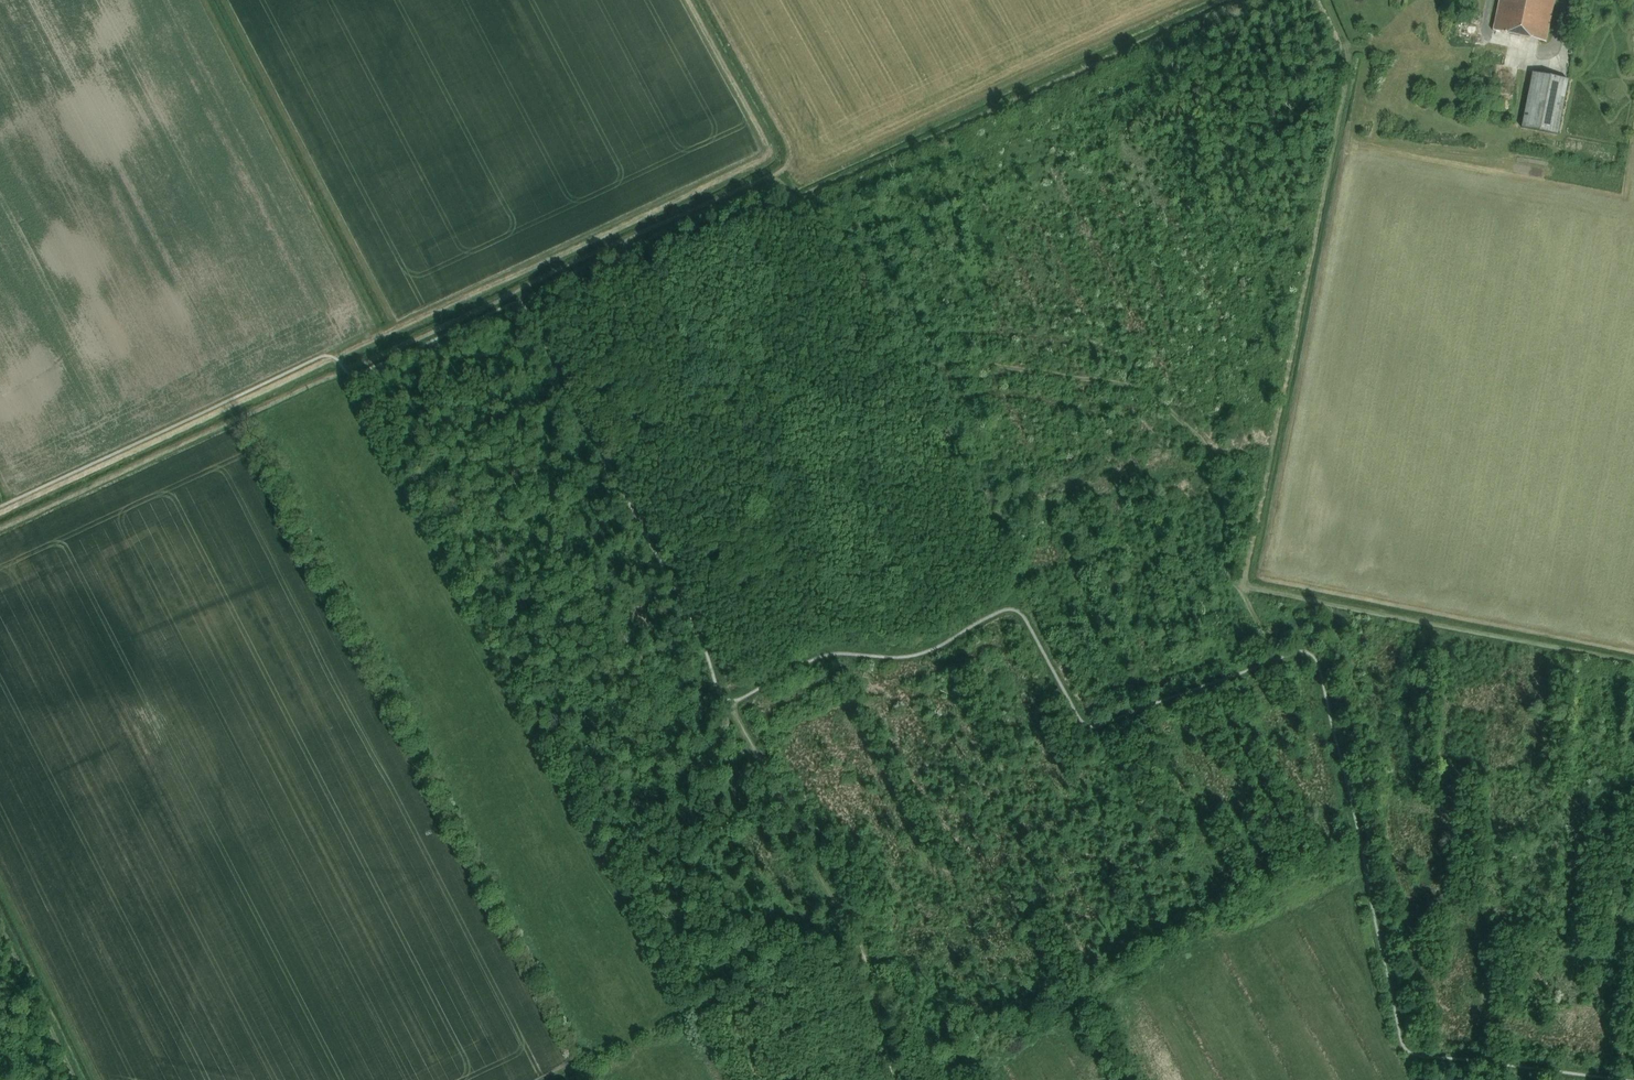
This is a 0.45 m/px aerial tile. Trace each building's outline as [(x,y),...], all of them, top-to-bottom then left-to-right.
[(1555,0),(1499,0),(1492,30),(1545,42),(1555,0)] [(1537,72),(1526,127),(1563,134),(1574,79),(1537,72)]
